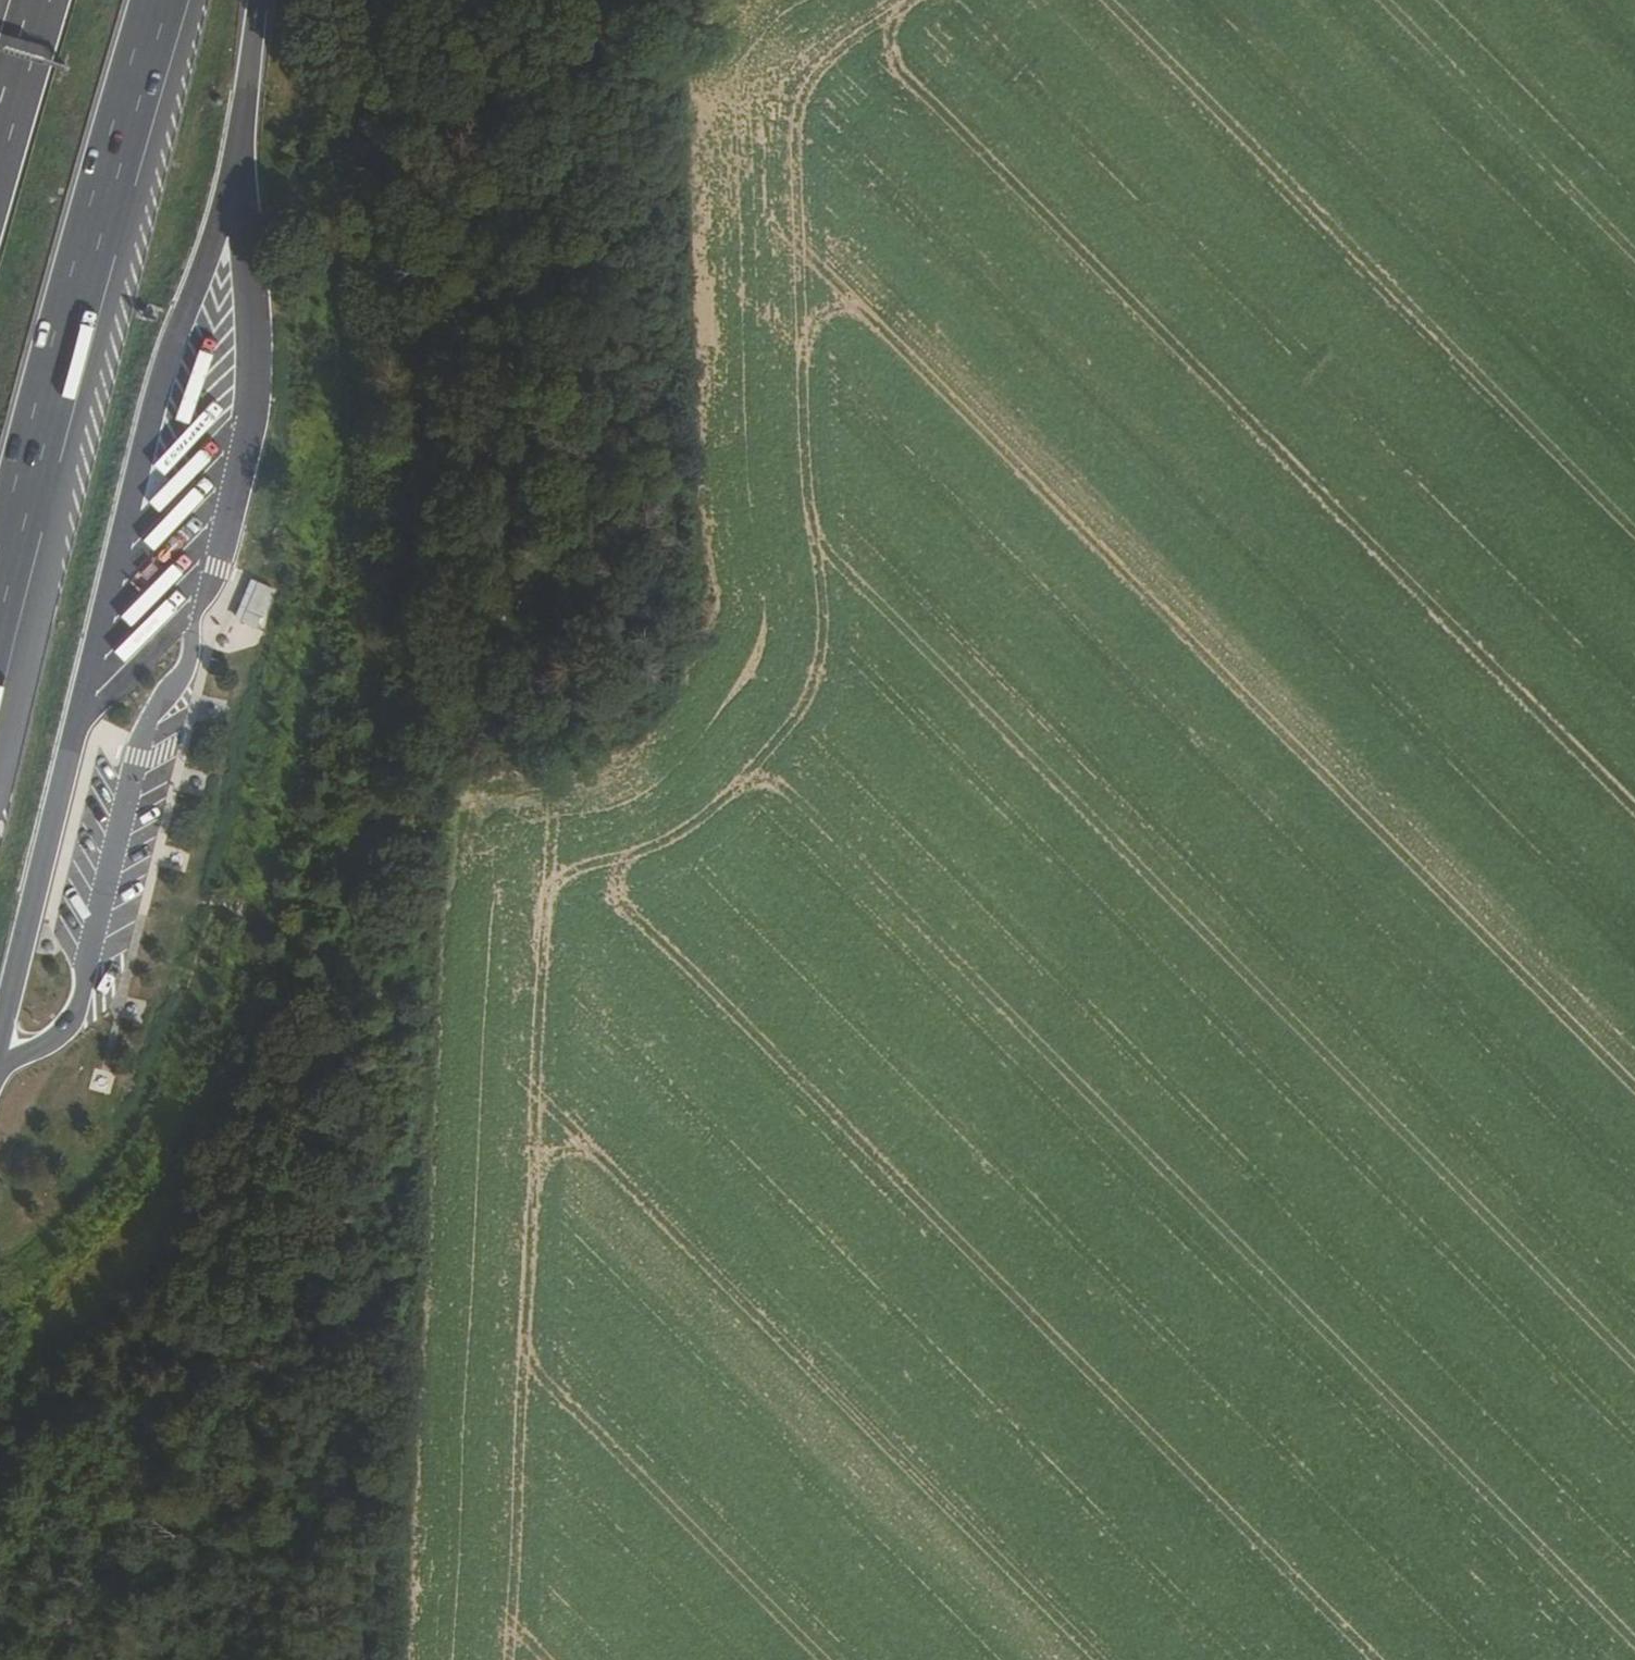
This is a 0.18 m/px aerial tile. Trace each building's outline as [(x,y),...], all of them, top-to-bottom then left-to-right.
[(174,460),(207,429),(196,418),(164,449),(174,460)] [(141,503),(151,514),(217,456),(206,444),(141,503)] [(192,481),(133,544),(144,555),(204,492),(192,481)] [(178,525),(126,582),(138,593),(117,617),(131,628),(106,656),(119,668),(179,602),(166,591),(191,563),(177,550),(190,535),(178,525)] [(218,613),(234,618),(243,587),(226,582),(218,613)] [(278,594),(253,586),(239,629),(263,637),(278,594)]
